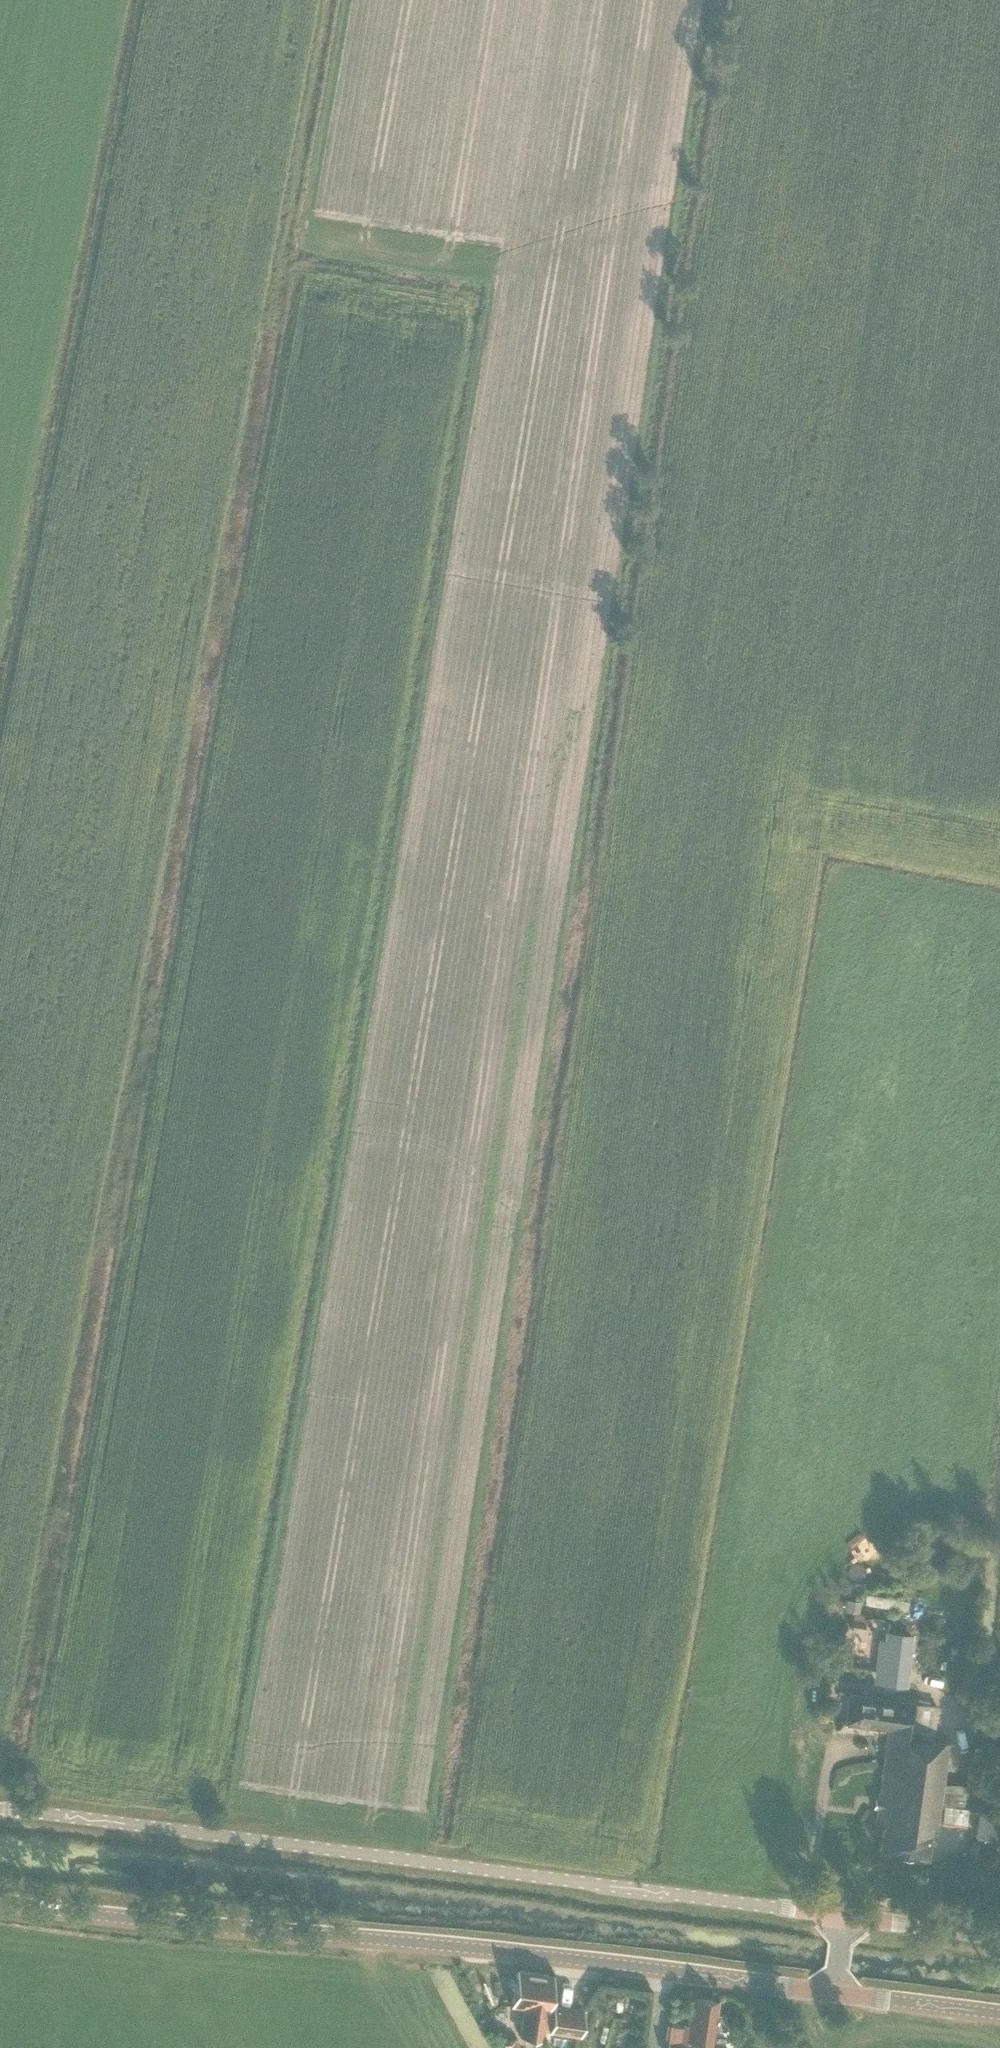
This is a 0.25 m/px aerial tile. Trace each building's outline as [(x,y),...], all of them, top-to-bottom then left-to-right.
[(906,1685),(912,1636),(888,1633),(882,1682),(906,1685)] [(850,1695),(850,1697),(847,1723),(889,1728),(916,1732),(917,1724),(913,1723),(916,1703),(850,1695)] [(966,1784),(944,1781),(949,1740),(933,1738),(934,1734),(916,1732),(889,1728),(876,1824),(883,1825),(879,1849),(927,1856),(931,1825),(937,1826),(940,1805),(963,1808),(966,1784)] [(518,1969),(512,2004),(525,2006),(521,2031),(543,2035),(546,2010),(548,2010),(553,1975),(518,1969)] [(693,2044),(688,2044),(688,2039),(712,2042),(718,2001),(694,1997),(690,2025),(684,2024),(681,2043),(670,2041),(669,2047),(693,2047),(693,2044)]
